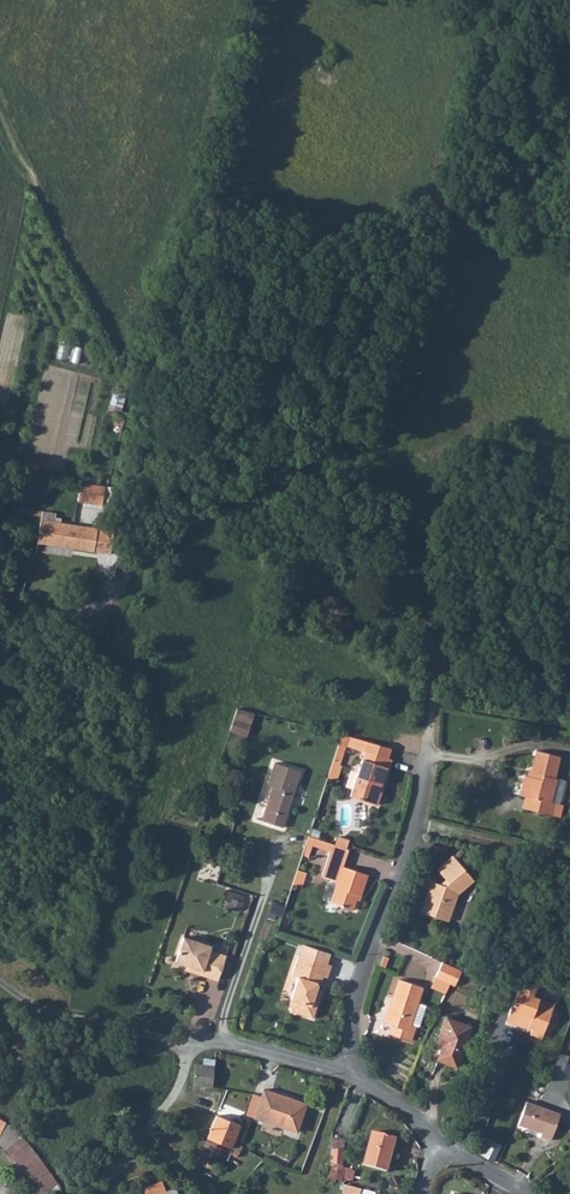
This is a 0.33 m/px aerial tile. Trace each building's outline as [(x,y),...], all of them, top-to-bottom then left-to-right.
[(107,505),(111,487),(83,481),(79,499),(107,505)] [(41,522),(37,544),(92,552),(96,529),(42,520),(41,522)] [(96,529),(92,552),(111,555),(114,531),(96,529)] [(290,597),(300,601),(306,585),(295,581),(290,597)] [(323,604),(328,607),(331,601),(326,598),(323,604)] [(346,611),(353,614),(359,602),(352,598),(346,611)] [(366,720),(384,725),(388,711),(370,706),(366,720)] [(231,728),(247,731),(254,713),(237,710),(231,728)] [(229,731),(246,737),(247,731),(231,728),(229,731)] [(366,750),(388,757),(389,748),(369,742),(366,750)] [(386,769),(387,769),(388,757),(366,750),(350,797),(378,806),(382,793),(379,792),(386,769)] [(523,808),(548,814),(551,814),(554,803),(550,801),(556,778),(553,778),(558,756),(535,751),(530,769),(532,770),(531,776),(526,775),(521,796),(525,797),(523,808)] [(275,787),(271,800),(264,821),(282,827),(301,771),(274,762),(266,784),(273,786),(275,787)] [(342,846),(344,838),(336,835),(333,843),(335,844),(342,846)] [(332,902),(346,907),(359,871),(345,866),(350,849),(342,846),(335,844),(324,876),(338,882),(332,902)] [(459,877),(451,883),(447,886),(433,881),(422,910),(449,920),(459,893),(476,880),(456,854),(447,861),(459,877)] [(440,867),(451,883),(459,877),(447,861),(440,867)] [(359,871),(346,907),(353,910),(358,896),(361,897),(366,882),(369,875),(359,871)] [(175,962),(190,967),(198,942),(183,937),(175,962)] [(190,972),(200,975),(209,946),(198,942),(190,967),(191,968),(190,972)] [(314,1018),(320,1000),(313,997),(326,963),(329,954),(301,945),(293,976),(299,977),(290,1006),(293,1012),(314,1018)] [(209,946),(200,975),(217,980),(225,955),(209,950),(210,946),(209,946)] [(442,960),(438,971),(436,974),(450,980),(452,981),(456,982),(461,968),(442,960)] [(313,997),(320,1000),(324,991),(319,989),(320,987),(320,982),(322,975),(330,978),(334,965),(326,963),(313,997)] [(388,1031),(409,1039),(414,1025),(408,1023),(422,987),(399,978),(390,1003),(388,1003),(382,1020),(391,1023),(388,1031)] [(507,1017),(524,1023),(536,987),(520,982),(507,1017)] [(536,987),(524,1023),(531,1026),(529,1032),(541,1037),(554,1003),(535,996),(538,988),(536,987)] [(125,999),(141,1004),(144,995),(128,990),(125,999)] [(436,1057),(455,1064),(471,1025),(447,1016),(438,1039),(443,1041),(436,1057)] [(559,1053),(552,1074),(562,1077),(569,1057),(559,1053)] [(194,1085),(213,1086),(214,1065),(195,1064),(194,1085)] [(253,1117),(296,1132),(306,1103),(263,1089),(253,1117)] [(518,1125),(535,1131),(542,1107),(526,1102),(518,1125)] [(542,1107),(535,1131),(541,1133),(540,1136),(550,1140),(560,1114),(542,1107)] [(207,1138),(231,1148),(234,1142),(236,1137),(230,1134),(235,1123),(217,1115),(207,1138)] [(363,1166),(386,1172),(396,1140),(373,1133),(363,1166)] [(5,1147),(33,1184),(51,1172),(40,1156),(21,1134),(5,1147)] [(210,1156),(206,1165),(215,1169),(217,1165),(225,1169),(231,1154),(237,1157),(243,1147),(234,1142),(231,1148),(207,1138),(202,1152),(210,1156)] [(482,1156),(493,1162),(501,1146),(490,1140),(482,1156)] [(329,1161),(341,1166),(341,1149),(329,1149),(330,1154),(329,1161)] [(198,1162),(206,1165),(210,1156),(202,1152),(196,1154),(198,1162)] [(40,1193),(41,1193),(58,1183),(51,1172),(33,1184),(40,1193)] [(161,1180),(142,1187),(145,1193),(167,1193),(161,1180)] [(361,1189),(344,1184),(343,1191),(343,1193),(360,1193),(361,1189)]
